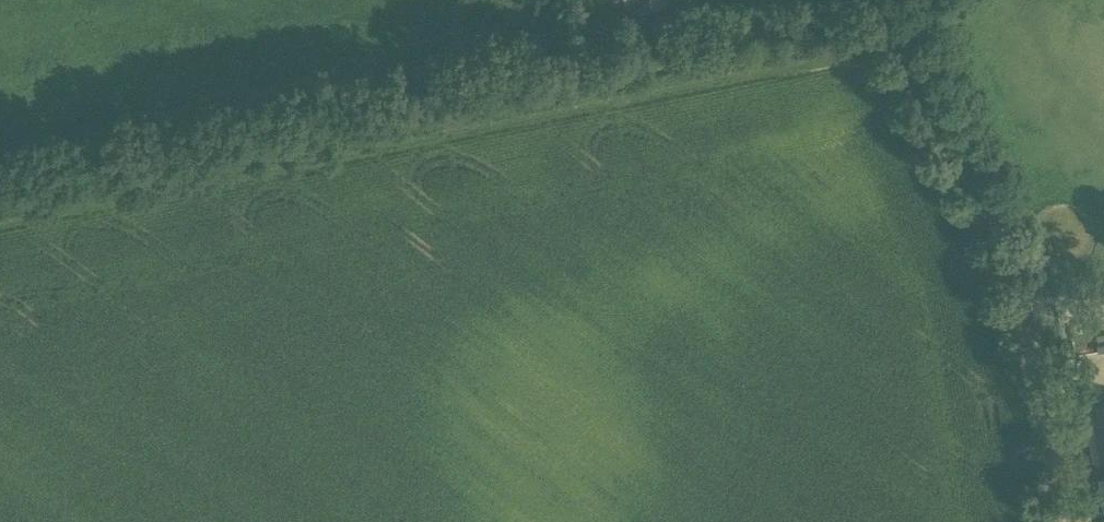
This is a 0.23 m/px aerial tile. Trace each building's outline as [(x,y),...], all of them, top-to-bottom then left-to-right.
[(1087,409),(1096,466),(1103,465),(1103,406),(1087,409)]
